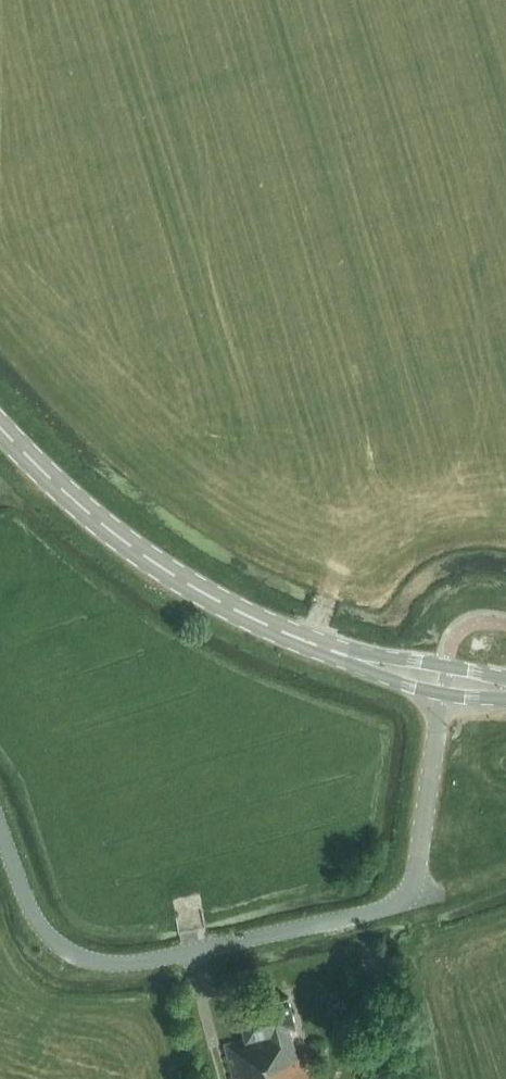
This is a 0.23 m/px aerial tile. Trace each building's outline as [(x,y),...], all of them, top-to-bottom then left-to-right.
[(302,1053),(297,1055),(290,1027),(296,1026),(289,996),(239,1010),(246,1038),(225,1044),(235,1078),(309,1078),(302,1053)]
